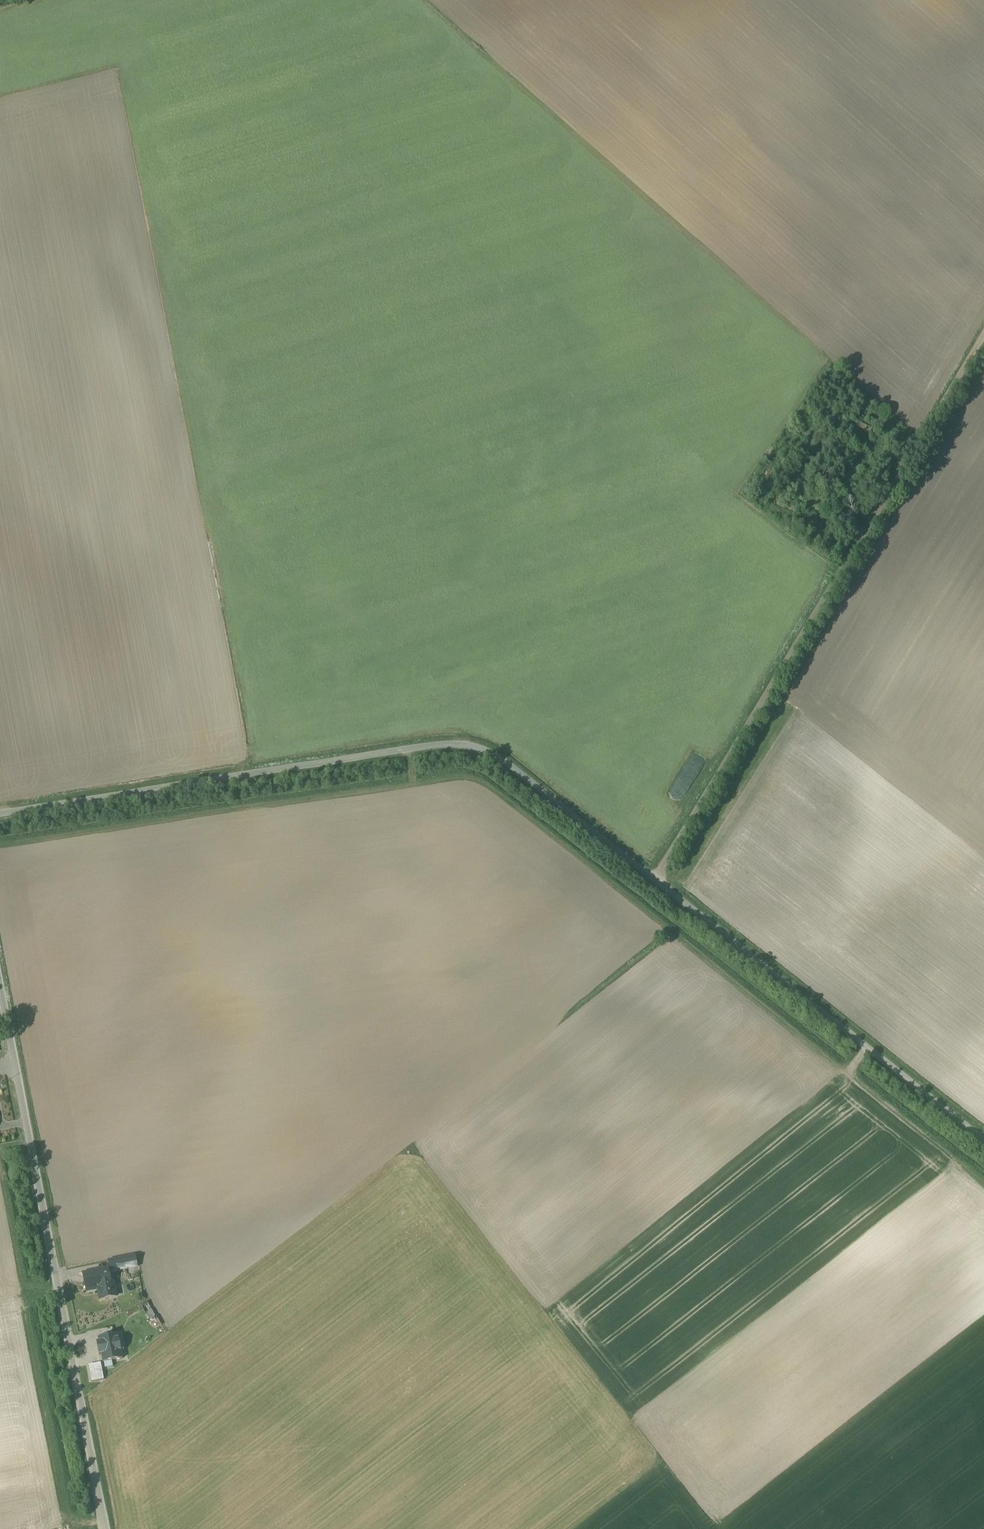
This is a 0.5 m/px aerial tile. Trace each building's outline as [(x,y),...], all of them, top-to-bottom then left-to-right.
[(110,1269),(110,1270),(126,1266),(124,1258),(108,1261),(110,1269)] [(110,1269),(106,1270),(83,1274),(87,1292),(101,1289),(103,1300),(116,1297),(113,1282),(108,1283),(106,1270),(110,1270),(110,1269)] [(119,1335),(131,1333),(129,1325),(117,1328),(118,1335),(119,1335)] [(119,1335),(118,1335),(93,1339),(97,1357),(122,1352),(119,1335)]
